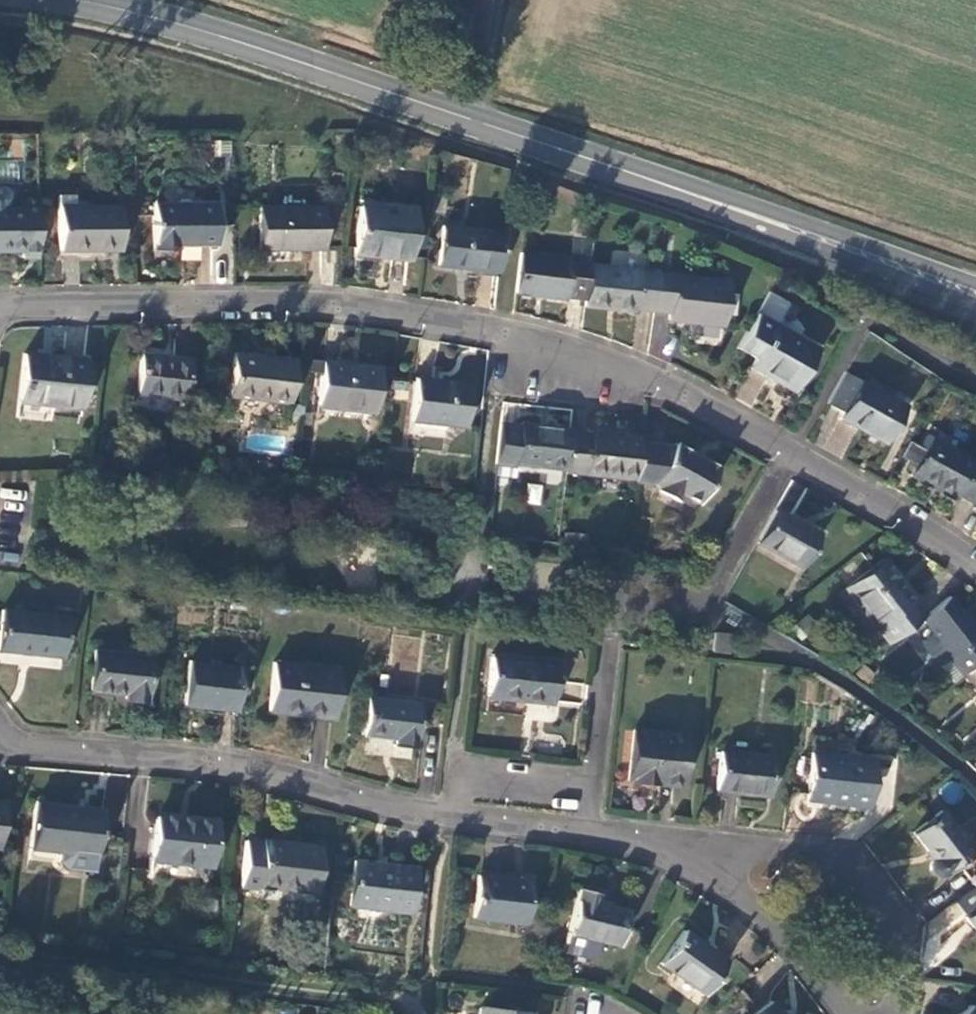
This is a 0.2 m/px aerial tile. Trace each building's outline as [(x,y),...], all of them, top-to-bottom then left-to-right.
[(0,189),(0,252),(23,252),(23,259),(38,259),(37,208),(9,209),(9,194),(4,189),(0,189)] [(215,202),(153,204),(154,251),(180,250),(180,245),(216,245),(215,202)] [(414,208),(360,203),(355,254),(408,259),(414,208)] [(119,207),(59,208),(60,251),(119,250),(119,207)] [(322,211),(258,212),(258,249),(322,249),(322,211)] [(499,273),(503,233),(442,227),(438,266),(499,273)] [(520,253),(516,294),(563,299),(563,297),(585,300),(589,264),(590,259),(568,255),(568,259),(520,253)] [(633,308),(653,310),(658,273),(658,271),(589,264),(585,300),(584,305),(633,310),(633,308)] [(658,273),(653,310),(668,312),(668,321),(722,325),(726,281),(658,273)] [(817,350),(757,314),(737,349),(754,359),(749,368),(769,380),(771,377),(794,390),(817,350)] [(292,361),(233,354),(230,395),(288,402),(292,361)] [(86,362),(23,356),(18,400),(80,406),(86,362)] [(189,362),(140,356),(136,395),(184,400),(189,362)] [(378,368),(323,362),(318,408),(372,413),(378,368)] [(469,386),(414,380),(410,421),(464,427),(469,386)] [(903,405),(861,381),(840,418),(882,443),(903,405)] [(570,434),(570,430),(520,426),(520,430),(500,429),(495,466),(515,469),(516,465),(566,469),(570,434)] [(590,435),(570,434),(566,469),(565,474),(635,481),(639,442),(640,437),(590,432),(590,435)] [(975,503),(975,464),(975,465),(931,439),(925,450),(915,444),(908,455),(918,462),(915,466),(911,474),(955,501),(959,494),(975,503)] [(909,441),(903,452),(908,455),(915,444),(909,441)] [(673,445),(639,442),(635,481),(634,483),(651,485),(653,480),(659,483),(655,491),(675,501),(678,494),(697,504),(717,467),(675,443),(673,445)] [(903,452),(899,458),(915,466),(918,462),(908,455),(903,452)] [(529,483),(526,502),(540,505),(543,485),(529,483)] [(816,536),(773,512),(755,544),(798,569),(816,536)] [(844,588),(886,646),(921,618),(923,616),(913,603),(917,600),(885,558),(844,588)] [(948,597),(923,616),(921,618),(932,633),(951,657),(949,659),(962,675),(972,667),(975,664),(975,640),(975,639),(975,638),(975,634),(948,597)] [(3,611),(0,629),(0,651),(61,658),(66,617),(3,611)] [(932,633),(922,641),(921,647),(935,664),(941,665),(949,659),(951,657),(932,633)] [(720,635),(712,634),(711,654),(728,656),(729,635),(720,635)] [(150,656),(94,650),(89,689),(125,693),(124,698),(145,700),(150,656)] [(554,662),(492,654),(486,696),(549,704),(554,662)] [(239,668),(189,662),(184,705),(233,710),(239,668)] [(338,671),(272,664),(268,716),(313,721),(313,716),(334,718),(338,671)] [(420,702),(367,696),(361,736),(394,740),(393,745),(414,748),(420,702)] [(683,736),(633,732),(629,780),(678,785),(683,736)] [(770,758),(720,753),(717,790),(766,795),(770,758)] [(871,760),(810,755),(806,800),(866,807),(871,760)] [(99,814),(34,805),(28,849),(58,853),(58,860),(67,871),(92,873),(99,814)] [(943,812),(912,833),(931,860),(928,864),(927,868),(928,873),(931,877),(936,879),(940,879),(945,877),(948,873),(974,854),(943,812)] [(186,823),(154,820),(150,862),(209,868),(214,822),(187,818),(186,823)] [(262,846),(245,844),(241,890),(258,892),(258,887),(316,893),(320,848),(262,842),(262,846)] [(413,870),(355,863),(351,908),(409,914),(413,870)] [(527,883),(476,878),(471,920),(522,925),(527,883)] [(576,890),(562,954),(592,963),(597,942),(618,947),(626,911),(594,903),(596,894),(576,890)] [(965,918),(975,933),(975,910),(965,918)] [(725,963),(681,932),(658,964),(702,996),(725,963)] [(770,1002),(755,1013),(779,1013),(770,1002)] [(960,1013),(975,1013),(971,1006),(960,1013)]
